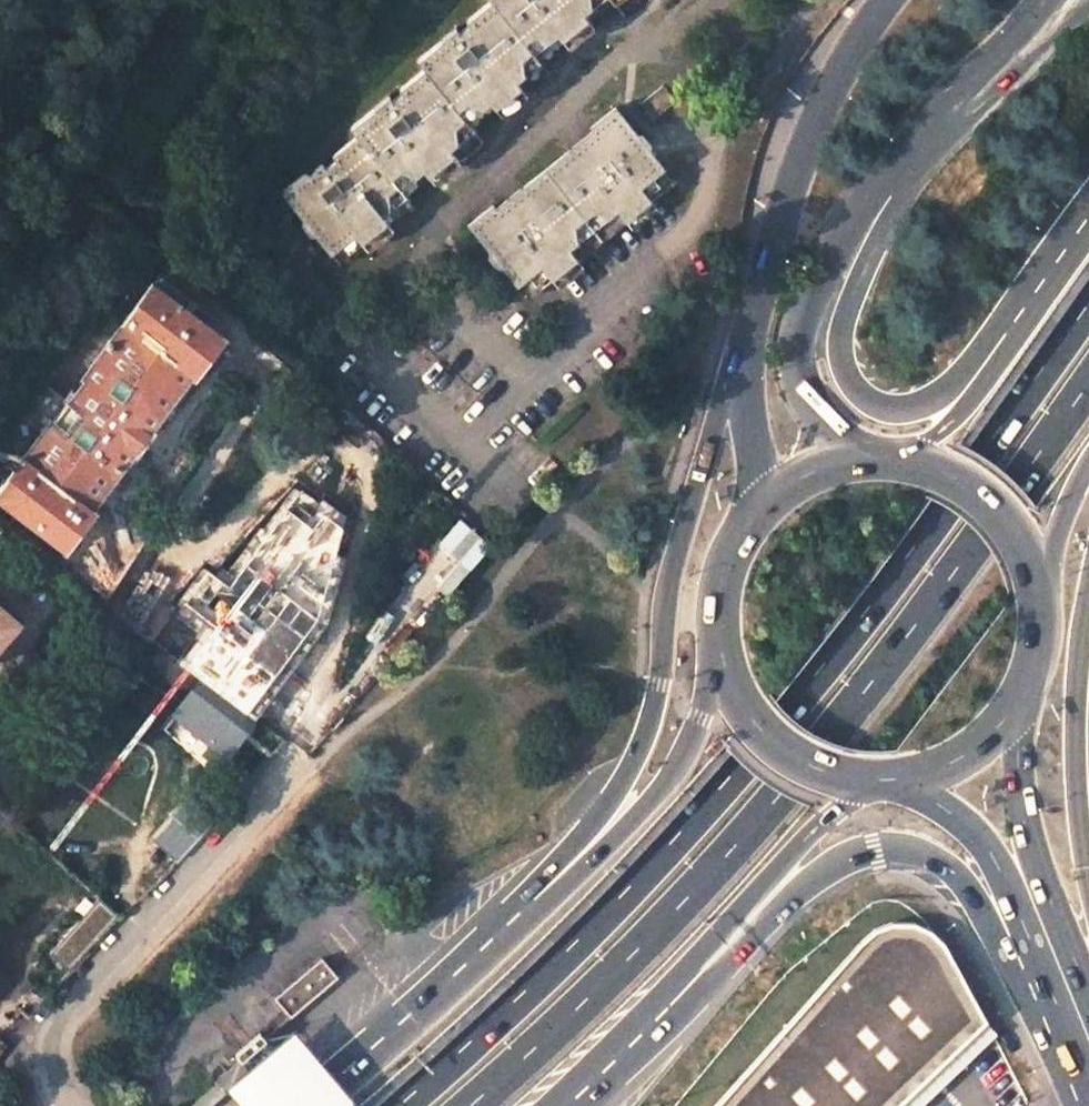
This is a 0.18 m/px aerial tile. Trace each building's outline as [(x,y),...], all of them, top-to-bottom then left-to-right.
[(460,27),(456,24),(442,35),(441,38),(418,55),(426,64),(475,129),(550,72),(543,63),(493,0),(488,0),(467,17),(469,20),(460,27)] [(543,63),(618,5),(614,0),(493,0),(543,63)] [(618,5),(624,12),(640,0),(614,0),(618,5)] [(359,132),(409,197),(483,140),(475,129),(426,64),(400,85),(402,87),(392,96),(388,91),(374,104),(375,105),(351,122),(359,132)] [(650,120),(675,102),(663,86),(638,104),(650,120)] [(590,129),(566,147),(567,149),(542,169),(597,239),(625,218),(649,201),(673,182),(614,105),(587,124),(590,129)] [(323,158),(308,169),(306,168),(280,186),(339,261),(363,244),(366,246),(416,208),(409,197),(359,132),(333,152),(336,156),(327,162),(323,158)] [(597,239),(542,169),(517,188),(516,187),(493,204),(490,201),(464,221),(521,295),(547,276),(573,257),(597,239)] [(649,201),(625,218),(630,226),(655,209),(649,201)] [(573,257),(547,276),(552,285),(580,265),(573,257)] [(125,324),(191,373),(196,376),(225,337),(152,282),(149,286),(142,283),(139,283),(130,284),(125,287),(121,293),(119,298),(119,305),(119,308),(121,312),(126,317),(123,322),(125,324)] [(78,346),(48,387),(62,397),(111,331),(98,321),(78,346)] [(0,488),(0,500),(67,550),(96,510),(91,507),(191,373),(125,324),(68,401),(62,397),(48,387),(23,419),(44,434),(27,458),(24,456),(0,488)] [(6,549),(14,538),(0,528),(0,544),(6,549)] [(251,572),(198,644),(224,663),(232,652),(240,657),(300,576),(271,555),(256,576),(251,572)] [(154,584),(126,621),(150,639),(166,619),(178,603),(178,599),(157,584),(154,584)] [(20,623),(0,606),(0,647),(20,623)] [(166,619),(150,639),(209,683),(224,663),(198,644),(177,628),(166,619)] [(109,909),(62,961),(72,971),(120,919),(109,909)] [(867,934),(714,1105),(898,1105),(986,1022),(991,1018),(962,971),(940,941),(927,927),(911,919),(893,918),(876,924),(867,934)] [(320,958),(274,999),(290,1019),(337,979),(320,958)] [(986,1022),(898,1105),(922,1105),(941,1087),(998,1034),(986,1022)] [(223,1088),(238,1105),(347,1105),(353,1100),(293,1028),(266,1041),(241,1063),(223,1088)] [(259,1033),(234,1055),(241,1063),(266,1041),(259,1033)]
